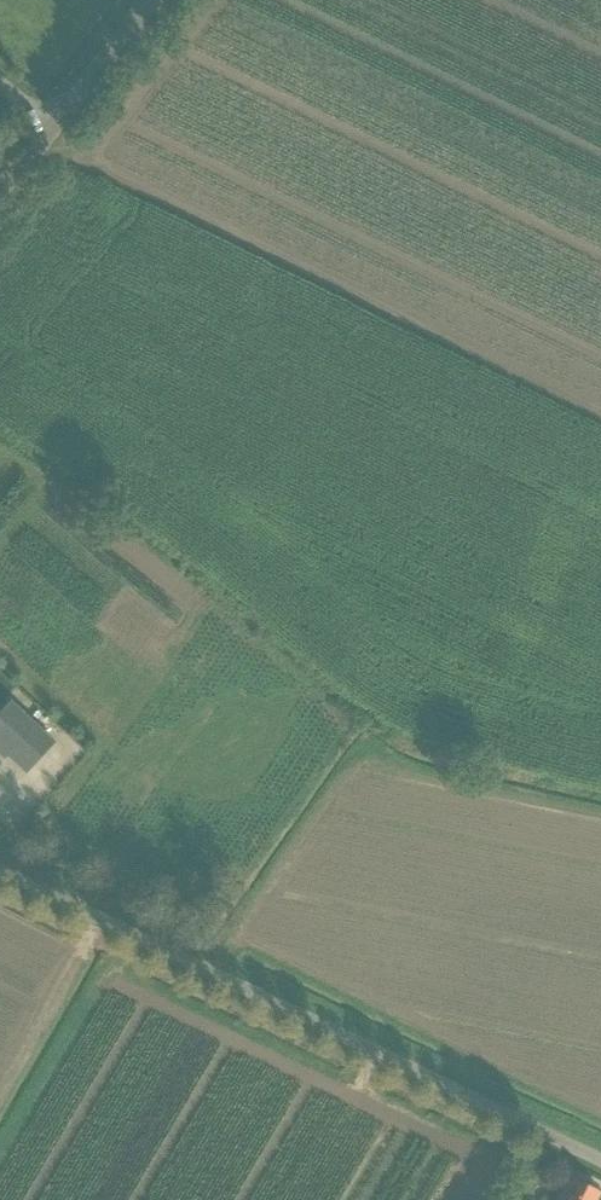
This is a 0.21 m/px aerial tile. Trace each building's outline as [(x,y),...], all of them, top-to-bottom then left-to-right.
[(8,704),(0,696),(0,712),(8,704)] [(0,713),(0,727),(17,743),(6,755),(7,755),(26,773),(54,743),(10,702),(0,713)] [(600,1192),(570,1177),(559,1199),(596,1199),(600,1192)]
